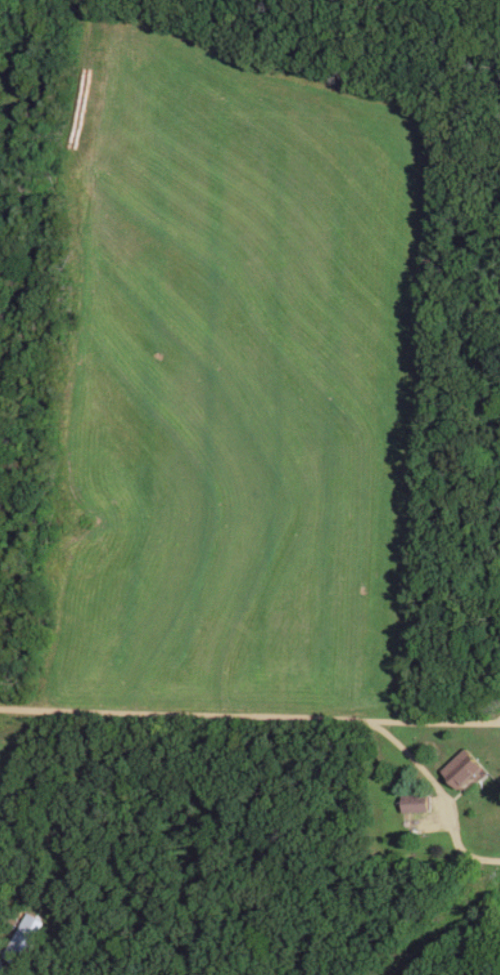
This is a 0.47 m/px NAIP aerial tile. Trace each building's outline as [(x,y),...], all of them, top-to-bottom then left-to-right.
[(457,791),(484,772),(469,751),(442,770),(457,791)] [(429,797),(403,797),(403,814),(429,814),(429,797)] [(5,957),(14,965),(41,933),(32,925),(5,957)]
